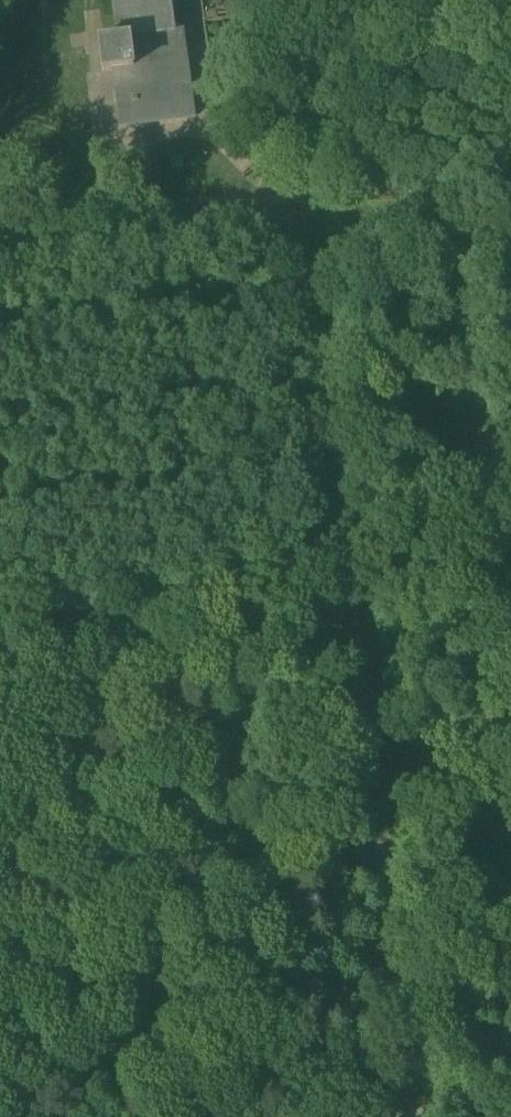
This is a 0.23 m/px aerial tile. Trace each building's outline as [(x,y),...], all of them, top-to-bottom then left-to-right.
[(120,41),(102,44),(105,73),(115,72),(123,128),(194,119),(182,32),(174,33),(169,0),(115,0),(120,41)] [(100,16),(102,39),(115,37),(113,15),(100,16)]
